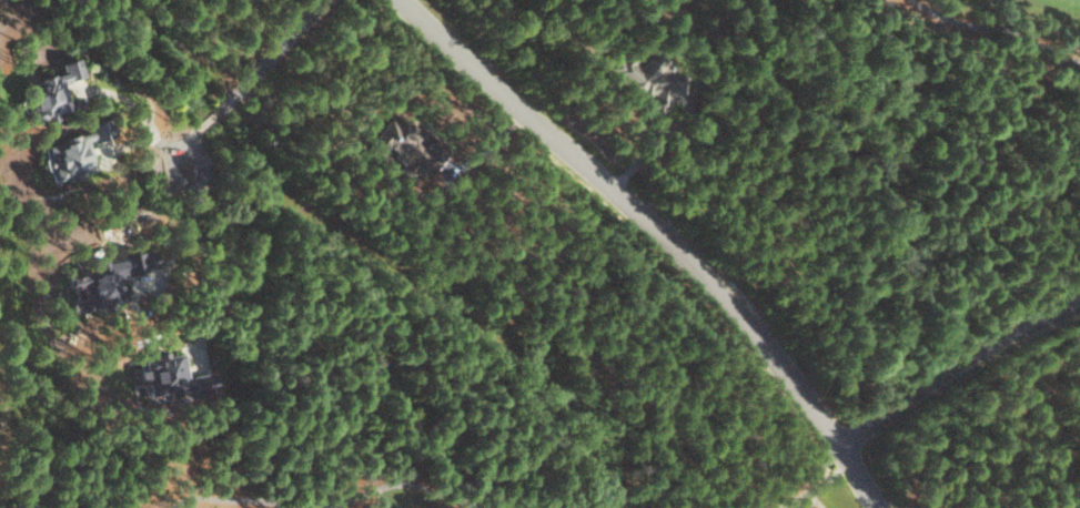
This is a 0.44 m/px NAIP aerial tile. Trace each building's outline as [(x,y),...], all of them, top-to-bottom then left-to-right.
[(684,76),(670,74),(646,55),(635,59),(621,49),(606,68),(605,74),(615,82),(619,82),(634,93),(648,95),(646,110),(664,113),(666,110),(669,93),(681,95),(684,76)] [(61,81),(81,77),(77,58),(57,63),(60,75),(18,84),(22,100),(26,100),(31,121),(43,118),(44,122),(57,119),(55,111),(66,109),(61,81)] [(366,145),(379,156),(384,149),(402,162),(396,169),(409,179),(414,173),(420,178),(427,170),(432,174),(447,156),(401,118),(396,125),(388,118),(366,145)] [(93,172),(86,141),(110,136),(107,119),(85,123),(87,134),(44,143),(53,181),(67,178),(93,172)] [(66,275),(69,291),(77,289),(79,299),(71,300),(74,314),(126,304),(121,276),(145,271),(142,252),(120,256),(121,265),(66,275)] [(182,353),(166,356),(166,353),(137,358),(142,386),(146,385),(148,398),(189,390),(182,353)] [(192,395),(214,393),(212,374),(191,375),(192,395)]
